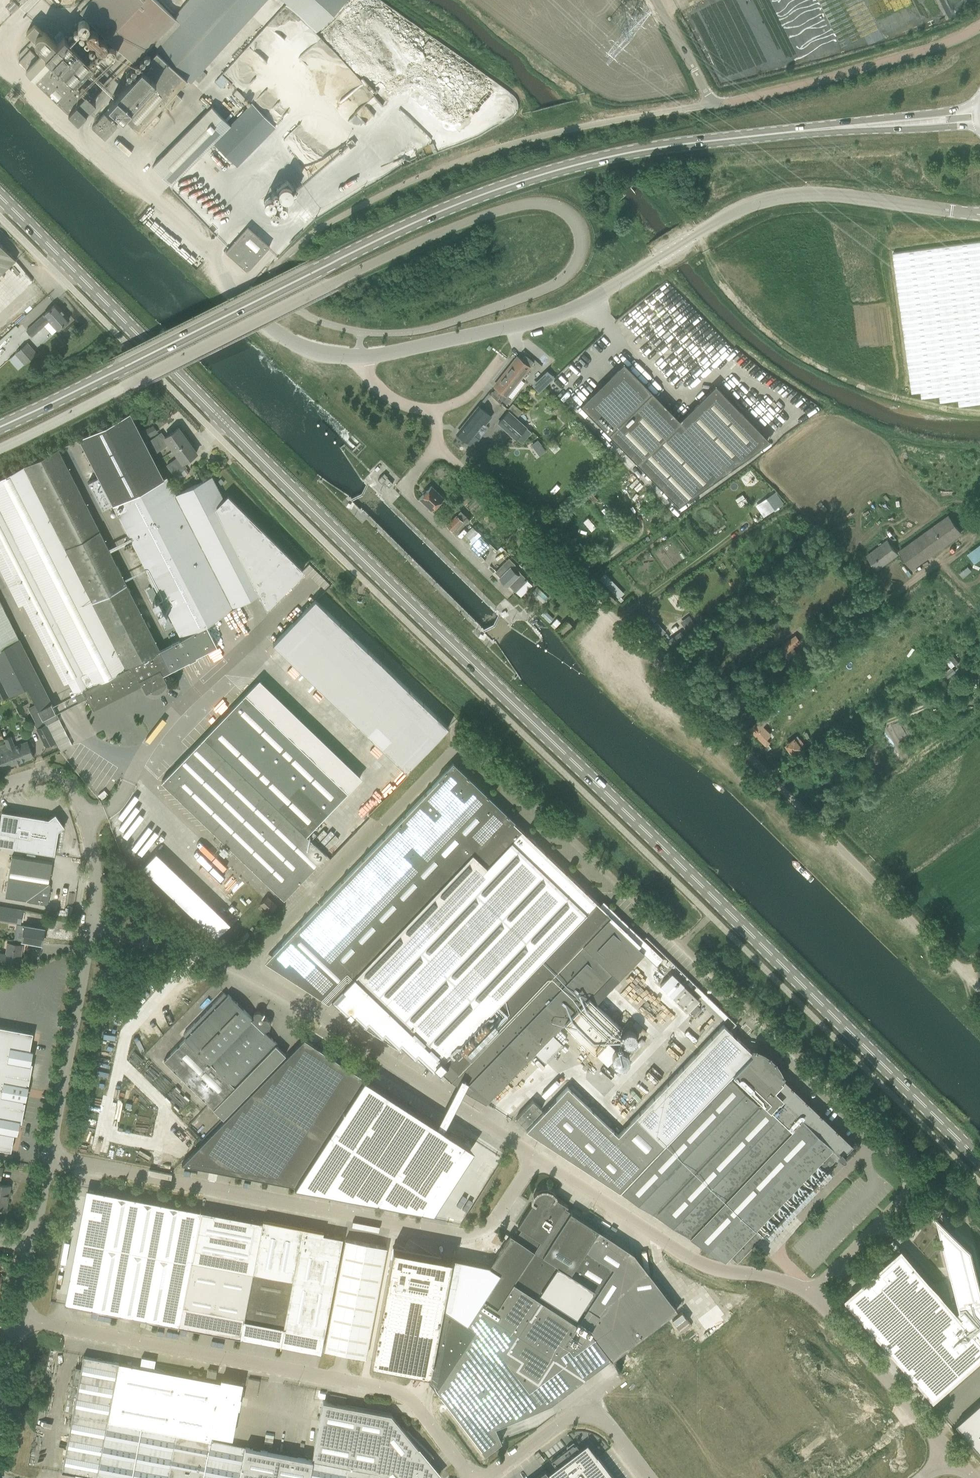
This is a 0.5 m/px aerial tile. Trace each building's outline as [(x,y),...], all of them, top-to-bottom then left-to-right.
[(173,17),(156,0),(90,0),(80,10),(134,61),(135,60),(136,61),(152,42),(157,47),(141,66),(142,67),(108,103),(139,131),(187,78),(190,82),(265,0),(189,0),(173,17)] [(317,31),(346,0),(283,0),(317,31)] [(18,60),(47,88),(82,51),(65,34),(58,42),(56,41),(55,42),(43,31),(43,32),(34,24),(28,31),(34,37),(18,54),(18,60)] [(82,51),(47,88),(69,109),(68,110),(77,119),(84,112),(95,100),(86,91),(93,83),(91,73),(86,69),(93,62),(82,51)] [(176,93),(165,105),(171,110),(181,98),(176,93)] [(252,103),(231,125),(214,142),(238,166),(276,126),(252,103)] [(212,106),(152,166),(171,185),(231,125),(212,106)] [(117,125),(104,113),(91,126),(105,139),(117,125)] [(226,251),(247,271),(269,246),(248,227),(226,251)] [(931,248),(893,253),(910,382),(912,393),(921,392),(922,399),(939,396),(941,403),(958,400),(959,406),(979,403),(979,241),(931,248)] [(16,260),(15,259),(14,259),(0,244),(0,275),(16,260)] [(48,310),(26,330),(32,336),(44,326),(51,334),(56,329),(57,330),(69,319),(55,304),(48,310)] [(18,369),(24,364),(25,364),(36,353),(27,343),(15,353),(9,359),(18,369)] [(517,357),(494,386),(502,392),(508,397),(521,380),(524,376),(531,368),(517,357)] [(580,405),(608,434),(651,391),(623,363),(580,405)] [(651,391),(608,434),(678,505),(728,470),(769,440),(715,385),(679,420),(652,392),(651,391)] [(513,403),(508,409),(517,416),(518,417),(523,412),(521,410),(513,403)] [(478,406),(457,433),(473,446),(477,440),(471,436),(482,422),(485,424),(491,416),(478,406)] [(517,437),(522,442),(531,432),(526,427),(526,426),(508,410),(497,423),(515,439),(517,437)] [(130,412),(78,437),(83,447),(87,454),(99,477),(88,482),(102,509),(112,504),(137,552),(142,561),(147,571),(157,590),(160,596),(181,638),(159,649),(160,650),(165,659),(168,664),(169,667),(181,662),(182,663),(181,661),(188,658),(189,661),(196,657),(195,654),(215,644),(216,645),(217,645),(206,624),(258,593),(267,606),(302,570),(228,496),(223,500),(211,476),(174,495),(165,476),(162,477),(150,452),(144,441),(140,432),(130,412)] [(152,426),(140,432),(144,441),(156,434),(152,426)] [(149,441),(155,449),(157,451),(169,443),(174,450),(187,440),(178,427),(165,437),(161,432),(149,441)] [(178,456),(166,465),(174,476),(177,480),(188,472),(185,468),(182,463),(184,461),(188,459),(196,453),(187,440),(174,450),(178,456)] [(159,649),(117,566),(61,458),(57,449),(0,477),(0,570),(8,587),(19,605),(23,603),(59,674),(60,674),(64,683),(68,681),(78,699),(86,695),(93,708),(94,708),(93,706),(139,683),(144,694),(165,683),(159,672),(168,668),(169,670),(170,669),(169,667),(168,664),(165,659),(160,650),(159,649)] [(419,498),(435,514),(441,508),(437,504),(443,498),(431,486),(419,498)] [(768,513),(783,503),(774,491),(760,501),(768,513)] [(460,511),(446,525),(452,531),(453,529),(456,532),(469,519),(460,511)] [(961,533),(955,524),(949,516),(900,551),(912,568),(961,533)] [(465,534),(470,539),(477,531),(472,527),(465,534)] [(470,541),(469,542),(472,546),(480,538),(482,540),(484,538),(478,532),(470,540),(470,541)] [(479,555),(488,545),(482,540),(480,538),(472,546),(471,547),(479,555)] [(897,554),(891,546),(887,541),(867,556),(871,561),(877,569),(897,554)] [(974,563),(979,558),(979,543),(966,553),(974,563)] [(960,558),(952,565),(962,577),(971,570),(960,558)] [(507,561),(496,572),(501,576),(499,578),(507,585),(513,591),(515,593),(526,583),(523,580),(518,575),(510,567),(512,566),(507,561)] [(405,771),(426,750),(448,727),(317,600),(275,644),(405,771)] [(9,696),(27,687),(34,701),(35,703),(39,712),(46,724),(47,726),(59,720),(59,718),(54,709),(0,605),(0,677),(9,696)] [(545,610),(541,614),(549,622),(553,618),(545,610)] [(557,618),(550,625),(554,628),(561,622),(557,618)] [(692,620),(683,627),(688,634),(697,628),(696,626),(692,620)] [(657,623),(653,627),(661,635),(665,632),(657,623)] [(800,642),(795,635),(777,648),(785,660),(795,652),(793,647),(800,642)] [(8,696),(0,679),(0,700),(8,696)] [(283,898),(325,854),(305,835),(347,792),(245,694),(161,781),(283,898)] [(757,720),(748,729),(766,746),(769,742),(766,739),(771,734),(763,726),(757,720)] [(46,724),(37,729),(46,746),(55,742),(47,726),(46,724)] [(33,757),(29,747),(26,739),(14,744),(11,736),(6,738),(7,741),(9,746),(16,764),(33,757)] [(16,764),(9,746),(7,741),(0,744),(0,770),(16,764)] [(438,780),(279,946),(333,997),(331,999),(332,999),(336,1004),(350,1017),(353,1014),(365,1025),(366,1025),(368,1023),(382,1036),(385,1033),(398,1047),(401,1044),(404,1047),(414,1057),(415,1057),(413,1055),(415,1053),(425,1062),(423,1064),(434,1070),(437,1067),(451,1081),(457,1085),(464,1089),(486,1104),(535,1053),(545,1062),(563,1044),(553,1034),(564,1023),(594,1051),(597,1054),(621,1029),(618,1026),(618,1025),(595,1003),(643,952),(656,965),(663,958),(603,900),(599,904),(513,822),(515,821),(479,787),(453,761),(437,778),(438,780)] [(48,818),(2,811),(0,821),(0,846),(54,854),(58,830),(64,826),(55,813),(48,818)] [(212,936),(226,922),(152,851),(138,865),(212,936)] [(52,862),(42,860),(11,855),(5,896),(26,899),(27,902),(42,904),(45,905),(47,903),(50,885),(49,883),(52,862)] [(267,897),(260,904),(269,913),(276,906),(267,897)] [(0,906),(0,920),(20,923),(22,910),(0,906)] [(24,925),(22,940),(42,943),(44,928),(24,925)] [(12,943),(8,942),(6,954),(0,953),(0,964),(18,967),(17,967),(19,952),(20,952),(21,945),(12,943)] [(659,985),(687,1012),(698,1000),(670,973),(659,985)] [(186,1037),(170,1053),(163,1060),(223,1118),(285,1054),(276,1045),(277,1044),(264,1031),(264,1029),(266,1029),(267,1029),(267,1028),(268,1028),(269,1027),(270,1026),(270,1025),(270,1024),(270,1023),(270,1022),(270,1021),(269,1020),(268,1019),(267,1018),(266,1018),(265,1018),(264,1018),(263,1018),(263,1017),(262,1016),(265,1011),(264,1011),(263,1012),(262,1013),(261,1012),(261,1011),(260,1011),(259,1011),(258,1011),(257,1011),(256,1011),(255,1012),(254,1013),(254,1014),(254,1015),(254,1016),(254,1017),(253,1018),(228,994),(227,996),(224,993),(183,1035),(186,1037)] [(707,996),(703,1000),(728,1023),(731,1019),(707,996)] [(752,1047),(750,1050),(723,1025),(618,1135),(567,1087),(526,1130),(724,1260),(729,1255),(736,1261),(838,1155),(841,1158),(842,1159),(843,1159),(844,1158),(845,1157),(845,1156),(845,1155),(844,1155),(841,1152),(843,1149),(845,1151),(852,1144),(783,1079),(782,1080),(780,1079),(783,1076),(783,1075),(779,1066),(772,1057),(763,1051),(754,1047),(753,1047),(752,1047)] [(21,1122),(25,1101),(24,1101),(23,1101),(26,1082),(28,1082),(27,1083),(28,1083),(32,1062),(27,1062),(33,1032),(0,1026),(0,1148),(10,1150),(16,1121),(21,1122)] [(304,1039),(181,1164),(210,1169),(218,1171),(293,1185),(294,1183),(344,1108),(363,1077),(354,1071),(304,1039)] [(358,1063),(355,1068),(363,1073),(366,1068),(358,1063)] [(294,1183),(293,1185),(348,1195),(360,1197),(423,1209),(433,1211),(434,1210),(421,1208),(463,1143),(473,1149),(474,1148),(450,1133),(444,1129),(464,1089),(457,1085),(437,1124),(364,1077),(363,1077),(344,1108),(294,1183)] [(515,1118),(524,1127),(542,1109),(533,1100),(515,1118)] [(188,1123),(197,1132),(205,1125),(209,1130),(221,1119),(207,1105),(188,1123)] [(5,1209),(9,1186),(0,1184),(0,1208),(5,1209)] [(489,1266),(486,1265),(483,1269),(582,1333),(604,1362),(610,1358),(612,1359),(677,1309),(652,1277),(634,1280),(631,1259),(607,1244),(611,1238),(602,1232),(598,1238),(594,1235),(598,1230),(598,1231),(601,1226),(595,1223),(593,1227),(564,1208),(565,1206),(567,1206),(555,1198),(556,1197),(555,1195),(551,1191),(547,1189),(541,1189),(536,1191),(533,1195),(531,1200),(531,1202),(532,1203),(518,1225),(517,1226),(532,1236),(529,1240),(537,1245),(534,1250),(509,1234),(499,1251),(506,1253),(503,1262),(493,1260),(489,1266)] [(321,1351),(342,1235),(95,1190),(74,1305),(321,1351)] [(941,1235),(960,1308),(962,1310),(958,1313),(904,1252),(850,1301),(935,1398),(979,1358),(979,1286),(971,1250),(952,1232),(936,1217),(941,1235)] [(386,1247),(371,1244),(345,1239),(324,1349),(365,1357),(386,1247)] [(394,1244),(371,1362),(431,1373),(453,1256),(439,1253),(432,1264),(404,1246),(394,1244)] [(483,1269),(486,1265),(487,1262),(453,1256),(431,1373),(429,1381),(485,1453),(502,1440),(495,1425),(553,1402),(604,1362),(582,1333),(483,1269)] [(95,1477),(108,1477),(129,1364),(84,1356),(81,1368),(76,1367),(72,1383),(78,1384),(61,1472),(95,1477)] [(175,1373),(154,1369),(156,1359),(142,1357),(140,1367),(129,1364),(108,1477),(155,1477),(175,1373)] [(155,1477),(203,1477),(210,1440),(212,1432),(232,1435),(242,1382),(220,1378),(219,1382),(206,1379),(175,1373),(155,1477)] [(389,1413),(323,1401),(312,1459),(351,1466),(377,1471),(383,1477),(436,1477),(439,1475),(440,1475),(427,1462),(433,1456),(433,1457),(434,1457),(403,1425),(402,1426),(403,1427),(402,1427),(391,1414),(389,1413)] [(979,1450),(979,1402),(956,1423),(979,1450)] [(245,1446),(210,1440),(203,1477),(239,1477),(245,1446)] [(587,1443),(579,1449),(576,1444),(574,1446),(573,1445),(569,1448),(568,1448),(551,1461),(556,1467),(548,1473),(551,1477),(614,1477),(597,1456),(587,1443)] [(280,1453),(245,1446),(239,1477),(276,1477),(280,1453)] [(312,1459),(280,1453),(276,1477),(308,1477),(312,1459)] [(351,1466),(312,1459),(308,1477),(349,1477),(351,1466)] [(377,1471),(351,1466),(349,1477),(383,1477),(377,1471)] [(548,1473),(545,1469),(544,1470),(545,1472),(540,1476),(537,1477),(551,1477),(548,1473)]
